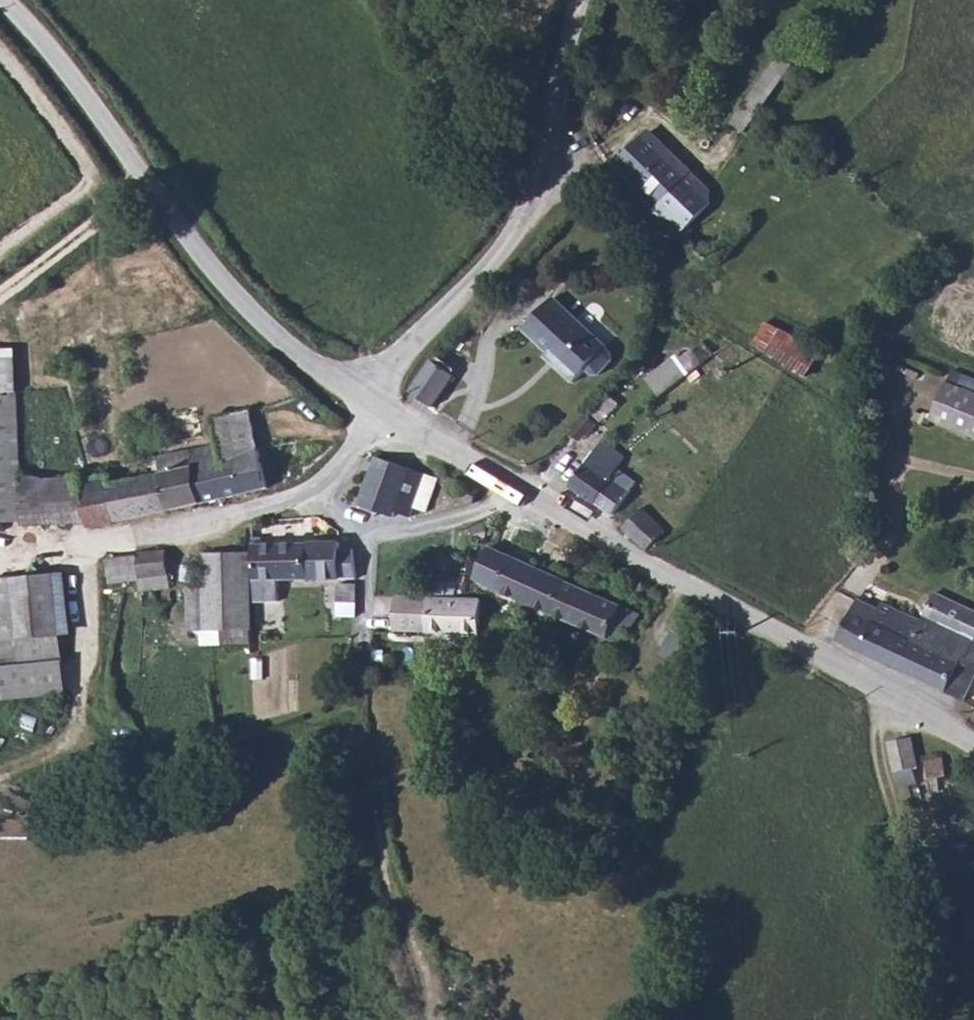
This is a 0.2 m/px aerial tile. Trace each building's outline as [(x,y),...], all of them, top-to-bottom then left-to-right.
[(747,132),(795,63),(779,52),(731,121),(747,132)] [(634,178),(652,197),(686,160),(642,105),(614,131),(644,168),(634,178)] [(547,279),(515,310),(549,344),(546,348),(563,365),(576,352),(582,358),(589,359),(603,344),(603,338),(596,332),(598,331),(547,279)] [(753,347),(824,382),(837,355),(766,320),(753,347)] [(642,376),(651,385),(686,349),(670,331),(653,348),(657,357),(642,376)] [(449,360),(425,344),(403,374),(428,392),(449,360)] [(943,361),(926,397),(973,417),(973,376),(943,361)] [(15,462),(8,375),(0,375),(0,464),(15,462)] [(207,394),(216,422),(220,441),(238,436),(250,474),(274,469),(247,382),(207,394)] [(78,454),(57,457),(59,512),(87,510),(230,479),(220,441),(216,422),(191,430),(160,441),(164,455),(123,464),(118,452),(90,460),(80,462),(78,454)] [(220,441),(230,479),(250,474),(238,436),(220,441)] [(612,436),(575,479),(596,497),(613,480),(635,453),(619,441),(612,436)] [(57,457),(15,462),(17,503),(0,504),(0,511),(0,516),(59,512),(57,457)] [(362,508),(381,514),(394,513),(406,464),(375,457),(362,508)] [(15,462),(0,464),(0,504),(17,503),(15,462)] [(394,513),(419,510),(428,470),(406,464),(394,513)] [(637,505),(620,527),(641,546),(648,539),(659,530),(637,505)] [(499,531),(495,515),(479,519),(472,520),(476,536),(499,531)] [(248,554),(252,606),(274,604),(273,583),(341,579),(354,578),(352,546),(335,547),(334,541),(248,547),(248,554)] [(517,592),(535,561),(495,541),(475,572),(517,592)] [(135,551),(140,591),(169,587),(164,548),(135,551)] [(240,555),(198,556),(200,593),(181,595),(180,636),(200,634),(201,647),(244,644),(240,555)] [(571,578),(535,561),(517,592),(554,609),(571,578)] [(0,580),(0,700),(62,690),(56,636),(69,635),(61,571),(0,580)] [(645,615),(571,578),(554,609),(608,634),(619,620),(629,626),(645,615)] [(355,602),(354,585),(337,587),(338,602),(355,602)] [(853,605),(839,632),(902,665),(925,618),(880,595),(864,586),(854,606),(853,605)] [(902,665),(965,697),(973,675),(973,639),(972,638),(973,633),(973,609),(936,593),(932,602),(925,618),(902,665)] [(428,601),(396,600),(395,630),(427,631),(428,601)] [(479,603),(428,601),(427,631),(478,632),(479,603)] [(340,620),(355,620),(355,602),(338,602),(340,620)] [(913,738),(894,742),(902,784),(914,782),(910,763),(917,763),(913,738)] [(949,776),(949,758),(932,762),(932,779),(949,776)]
